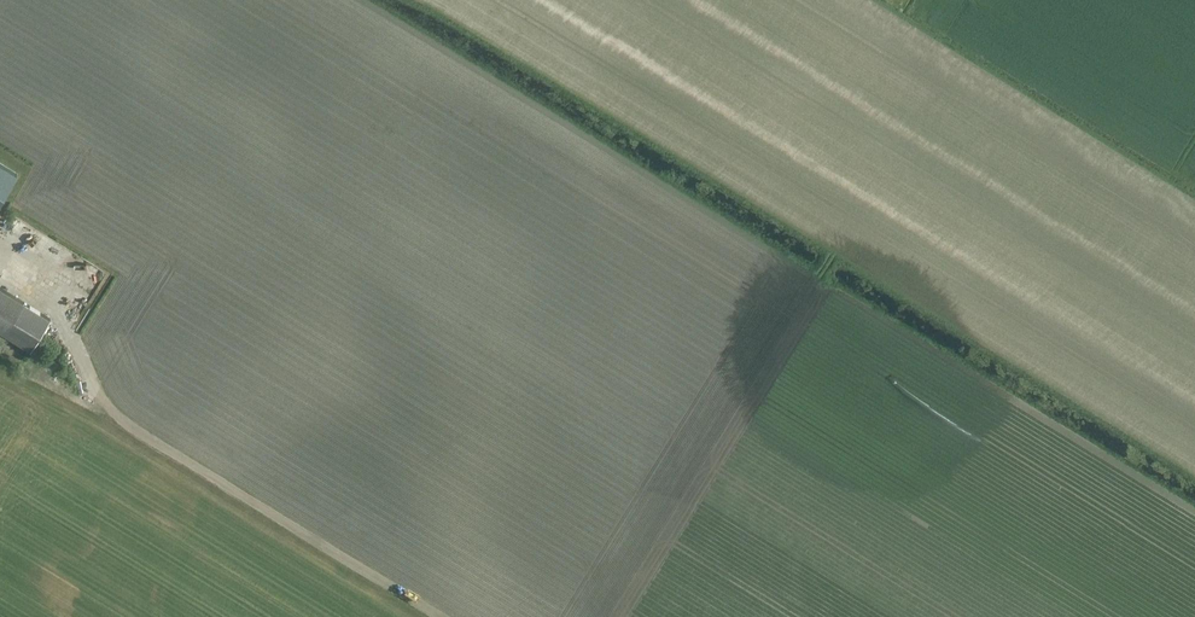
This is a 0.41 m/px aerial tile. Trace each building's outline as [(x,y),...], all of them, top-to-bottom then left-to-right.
[(1,201),(18,174),(0,163),(0,203),(1,201)] [(50,319),(0,288),(0,332),(31,351),(50,319)]
